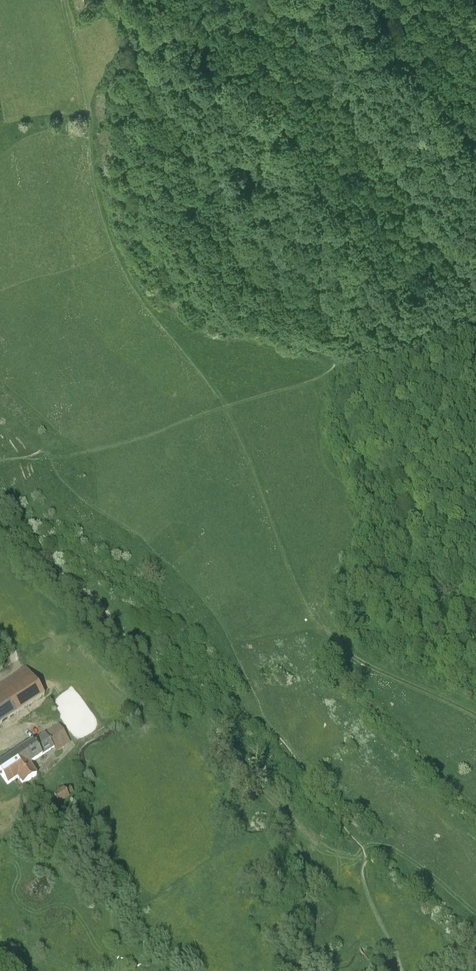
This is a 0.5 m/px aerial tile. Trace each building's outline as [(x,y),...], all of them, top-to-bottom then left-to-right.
[(44,695),(26,668),(0,686),(0,724),(44,695)] [(68,739),(59,725),(0,763),(0,774),(7,785),(17,778),(23,785),(36,775),(29,764),(68,739)] [(68,795),(73,791),(70,786),(65,790),(64,788),(54,794),(59,803),(69,796),(68,795)]
